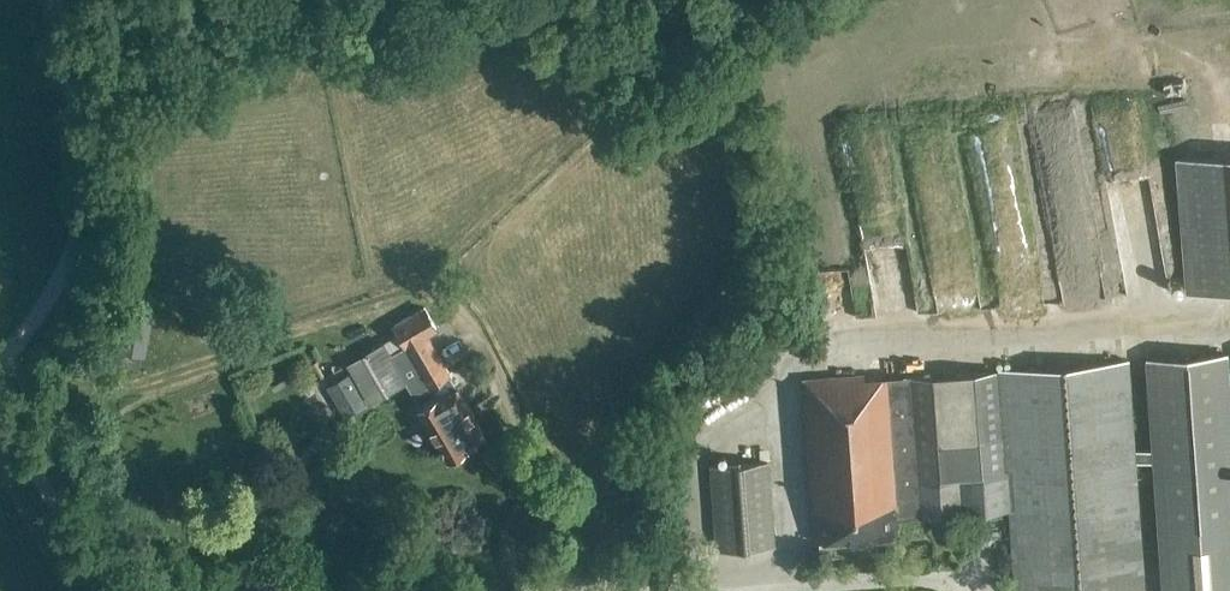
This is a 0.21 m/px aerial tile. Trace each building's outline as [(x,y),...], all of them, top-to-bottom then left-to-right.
[(929,115),(948,234),(990,228),(972,108),(929,115)] [(905,111),(866,117),(900,319),(958,310),(956,303),(939,306),(905,111)] [(1229,290),(1229,154),(1175,158),(1185,293),(1229,290)] [(117,363),(138,367),(151,306),(129,302),(117,363)] [(399,334),(347,364),(369,403),(370,404),(406,383),(420,407),(418,408),(446,458),(456,459),(463,455),(466,447),(484,436),(426,335),(437,329),(425,308),(394,326),(399,334)] [(1146,359),(1162,590),(1229,590),(1229,383),(1228,353),(1146,359)] [(804,381),(816,544),(897,538),(895,514),(920,513),(921,518),(1009,512),(1014,590),(1144,590),(1127,360),(885,375),(804,381)] [(367,404),(349,373),(339,378),(326,386),(344,417),(357,409),(367,404)] [(768,462),(710,466),(716,551),(774,547),(768,462)]
